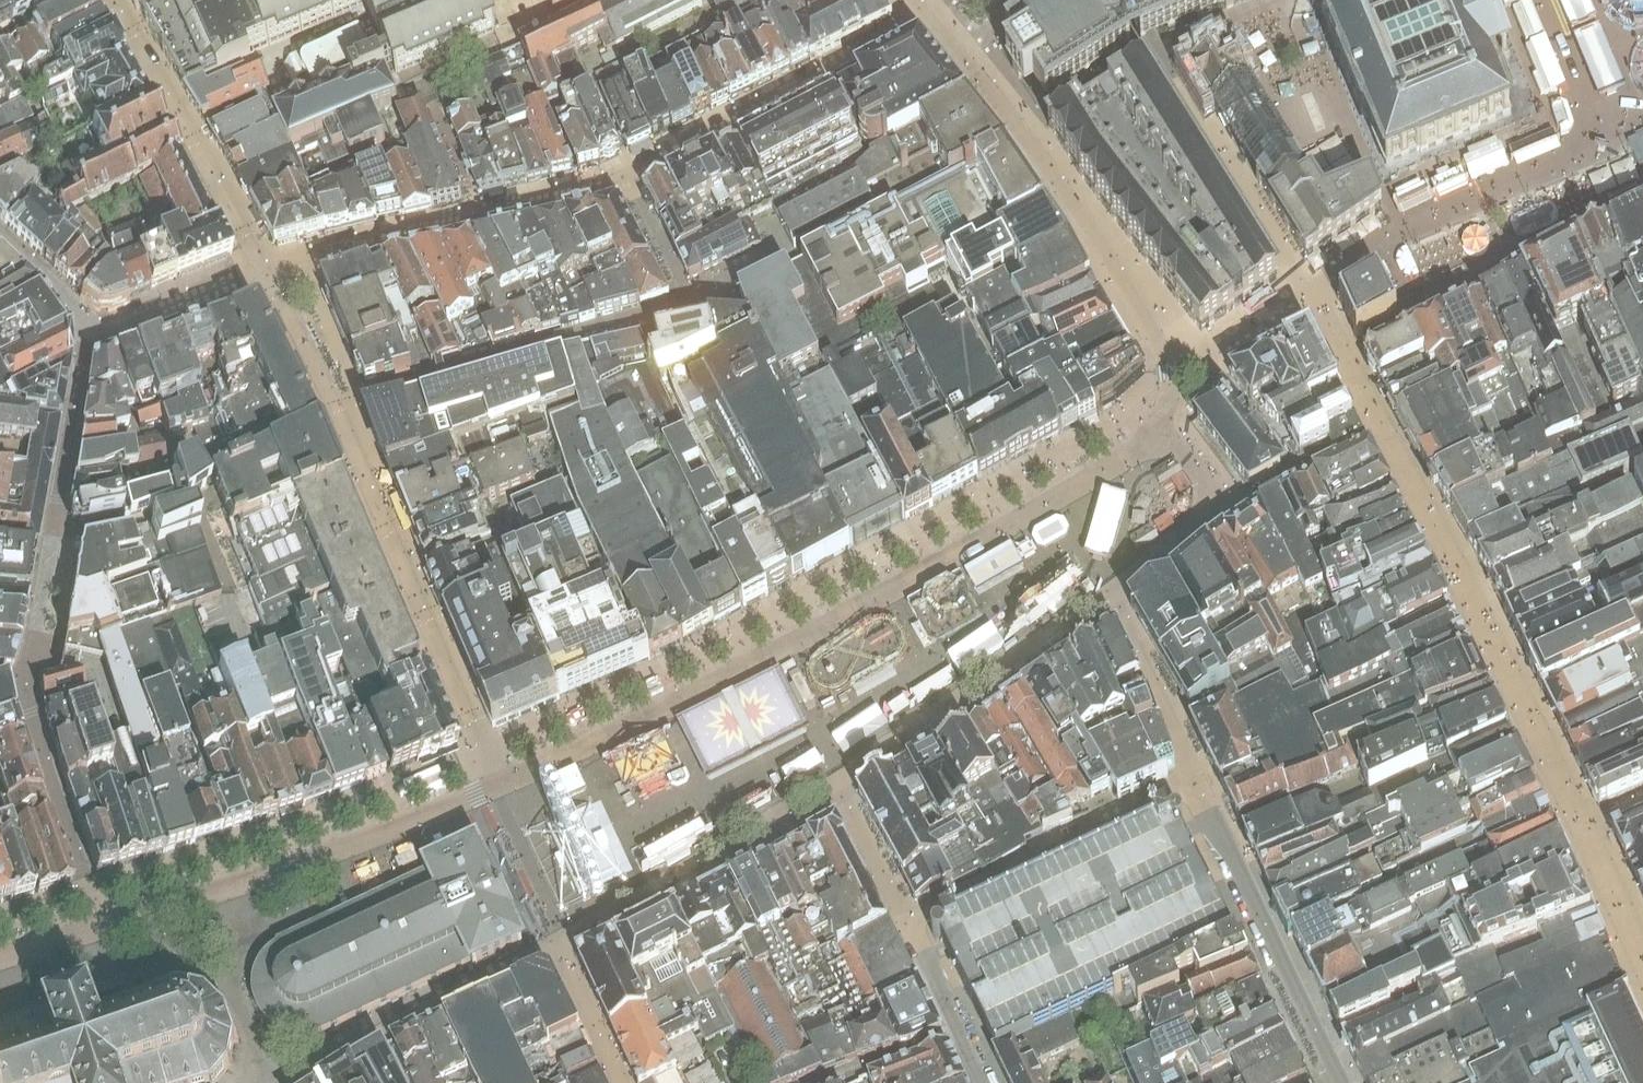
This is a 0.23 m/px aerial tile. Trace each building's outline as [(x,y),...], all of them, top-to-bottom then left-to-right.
[(9,23),(32,11),(33,13),(59,0),(0,0),(0,4),(9,23)] [(32,25),(43,41),(48,38),(98,13),(91,0),(82,0),(32,25)] [(139,10),(157,0),(129,0),(136,11),(139,10)] [(495,30),(482,0),(157,0),(139,10),(188,96),(253,65),(248,55),(364,4),(395,74),(495,30)] [(553,10),(574,0),(549,0),(553,10)] [(598,40),(600,43),(606,56),(701,8),(697,0),(617,0),(597,10),(597,11),(596,11),(556,29),(569,55),(554,62),(554,63),(556,62),(571,97),(568,98),(568,99),(570,99),(594,87),(593,85),(590,86),(574,52),(598,40)] [(701,8),(711,3),(722,24),(756,8),(772,0),(770,0),(758,6),(755,0),(697,0),(701,8)] [(756,8),(764,23),(774,18),(783,36),(794,30),(837,8),(852,0),(772,0),(756,8)] [(837,8),(852,39),(892,19),(880,0),(852,0),(837,8)] [(1160,37),(1144,0),(1065,0),(1048,11),(1033,22),(1007,41),(1015,54),(1006,60),(1025,89),(1033,83),(1045,103),(1130,50),(1149,42),(1160,37)] [(1160,37),(1168,34),(1198,21),(1249,0),(1144,0),(1160,37)] [(1504,42),(1499,31),(1499,32),(1497,28),(1496,25),(1497,25),(1492,14),(1491,15),(1489,8),(1486,0),(1483,0),(1479,2),(1478,0),(1350,0),(1345,2),(1344,1),(1337,5),(1330,9),(1329,8),(1321,11),(1325,19),(1328,26),(1331,34),(1332,34),(1335,41),(1334,42),(1337,49),(1338,49),(1341,56),(1340,57),(1342,60),(1340,61),(1341,65),(1343,69),(1344,68),(1347,76),(1346,76),(1350,86),(1351,85),(1354,92),(1353,92),(1357,103),(1358,102),(1361,110),(1360,110),(1364,118),(1365,117),(1367,120),(1368,120),(1371,128),(1370,128),(1373,136),(1374,135),(1377,143),(1376,143),(1379,151),(1380,150),(1383,158),(1382,158),(1386,166),(1394,163),(1393,162),(1401,159),(1401,160),(1409,156),(1416,152),(1416,153),(1419,152),(1420,154),(1427,151),(1427,150),(1431,148),(1435,146),(1435,147),(1443,144),(1443,145),(1455,140),(1455,139),(1462,136),(1462,135),(1469,132),(1469,133),(1477,130),(1477,128),(1480,126),(1487,123),(1495,120),(1495,119),(1502,116),(1502,117),(1510,114),(1502,93),(1503,92),(1502,90),(1514,86),(1514,85),(1515,84),(1515,83),(1515,82),(1515,81),(1514,80),(1513,80),(1512,80),(1511,80),(1507,70),(1503,60),(1510,57),(1506,48),(1506,49),(1503,42),(1504,42)] [(9,23),(9,22),(0,4),(0,28),(9,23)] [(837,8),(794,30),(810,61),(852,39),(837,8)] [(102,34),(108,31),(98,13),(48,38),(59,59),(103,36),(102,34)] [(793,69),(810,61),(794,30),(783,36),(774,18),(764,23),(773,40),(773,41),(777,39),(793,69)] [(771,80),(753,49),(739,22),(724,30),(738,58),(736,59),(751,90),(771,80)] [(539,37),(522,45),(533,71),(554,62),(569,55),(556,29),(539,37)] [(724,30),(702,41),(731,100),(751,90),(736,59),(738,58),(724,30)] [(49,64),(31,31),(9,44),(19,63),(27,76),(49,64)] [(359,31),(290,62),(299,81),(367,50),(359,31)] [(72,82),(123,56),(120,51),(109,32),(103,36),(59,59),(49,64),(27,76),(24,77),(34,96),(36,98),(63,86),(72,82)] [(773,40),(753,49),(771,80),(793,69),(777,39),(773,41),(773,40)] [(712,109),(731,100),(702,41),(685,50),(692,68),(712,109)] [(6,45),(0,49),(0,88),(5,96),(4,96),(8,104),(23,96),(12,75),(20,70),(6,45)] [(552,64),(554,63),(554,62),(533,71),(522,45),(503,54),(548,178),(549,177),(546,169),(547,169),(551,177),(574,172),(573,170),(543,104),(564,95),(552,64)] [(873,104),(847,116),(854,130),(856,129),(860,138),(863,141),(866,144),(871,145),(876,145),(882,144),(964,100),(910,48),(859,75),(873,104)] [(673,78),(693,119),(711,110),(711,109),(712,109),(692,68),(685,50),(665,60),(671,74),(673,78)] [(1210,107),(1249,86),(1242,73),(1235,62),(1234,62),(1234,61),(1231,55),(1230,55),(1228,51),(1224,53),(1224,52),(1218,55),(1218,56),(1209,60),(1206,61),(1200,64),(1201,64),(1198,66),(1197,65),(1192,68),(1188,70),(1198,86),(1197,86),(1200,91),(1201,91),(1203,95),(1203,96),(1206,101),(1206,100),(1210,107)] [(548,178),(503,54),(473,67),(491,108),(496,106),(500,116),(503,124),(502,125),(525,183),(548,178)] [(88,100),(99,123),(148,101),(123,56),(72,82),(81,103),(88,100)] [(674,128),(693,119),(673,78),(671,74),(665,60),(646,69),(674,128)] [(253,65),(188,96),(187,96),(204,124),(271,92),(258,63),(253,65)] [(372,113),(397,102),(380,63),(351,76),(354,81),(277,116),(282,126),(280,128),(290,150),(294,159),(316,149),(320,158),(305,165),(309,175),(302,178),(308,193),(327,183),(343,174),(342,172),(331,178),(327,169),(350,160),(385,144),(372,113)] [(1096,97),(1110,118),(1157,89),(1144,67),(1096,97)] [(646,69),(623,80),(652,139),(674,128),(646,69)] [(859,75),(834,87),(841,101),(839,102),(847,116),(873,104),(859,75)] [(460,110),(448,80),(435,85),(447,115),(460,110)] [(628,151),(652,139),(623,80),(600,91),(628,151)] [(63,86),(36,98),(42,109),(68,97),(63,86)] [(597,160),(598,160),(599,165),(601,164),(619,155),(592,95),(594,94),(595,91),(594,87),(570,99),(597,160)] [(1256,179),(1294,156),(1271,120),(1250,88),(1212,109),(1256,179)] [(1171,110),(1157,89),(1110,118),(1125,139),(1171,110)] [(810,100),(842,163),(849,159),(850,160),(863,152),(830,90),(810,100)] [(1062,148),(1110,118),(1096,97),(1049,127),(1062,148)] [(32,119),(23,99),(0,110),(0,133),(32,119)] [(597,160),(570,99),(568,99),(569,101),(561,104),(568,120),(558,124),(577,169),(578,171),(580,170),(579,168),(597,160)] [(774,205),(771,206),(793,248),(871,208),(872,207),(878,218),(877,219),(1008,153),(1007,152),(989,130),(965,100),(964,100),(882,144),(883,146),(843,167),(821,179),(799,191),(774,205)] [(786,113),(821,179),(843,167),(841,164),(842,163),(810,100),(786,113)] [(63,214),(66,211),(82,203),(138,177),(137,177),(179,156),(148,101),(99,123),(90,127),(101,150),(97,152),(98,157),(69,170),(75,183),(53,198),(63,214)] [(407,146),(415,169),(444,157),(422,103),(397,113),(409,145),(407,146)] [(225,158),(280,128),(282,126),(277,116),(262,110),(261,108),(211,135),(225,158)] [(448,118),(459,143),(480,195),(502,189),(483,137),(479,126),(472,108),(448,118)] [(1184,131),(1171,110),(1125,139),(1139,160),(1184,131)] [(821,179),(786,113),(763,125),(799,191),(821,179)] [(502,189),(525,183),(502,125),(503,124),(500,116),(479,126),(483,137),(502,189)] [(1075,170),(1125,139),(1110,118),(1062,148),(1075,170)] [(52,145),(42,123),(41,120),(0,139),(0,168),(52,145)] [(738,138),(774,205),(799,191),(763,125),(738,138)] [(294,159),(290,150),(280,128),(225,158),(241,186),(294,160),(294,159)] [(1198,153),(1184,131),(1139,160),(1153,180),(1198,153)] [(1627,142),(1638,168),(1642,166),(1642,135),(1627,142)] [(712,152),(749,218),(771,206),(774,205),(738,138),(712,152)] [(1090,190),(1139,160),(1125,139),(1075,170),(1080,177),(1090,190)] [(429,207),(415,169),(407,146),(405,147),(380,157),(403,214),(429,207)] [(691,163),(725,230),(749,218),(712,152),(691,163)] [(877,219),(801,258),(802,260),(787,268),(785,265),(783,266),(802,303),(794,307),(822,359),(825,358),(849,346),(850,347),(896,326),(902,322),(904,326),(940,309),(932,291),(925,276),(946,264),(1046,210),(1008,153),(877,219)] [(1211,174),(1198,153),(1153,180),(1168,201),(1211,174)] [(138,177),(139,177),(157,219),(149,221),(153,229),(147,231),(143,222),(140,221),(105,236),(113,256),(114,257),(132,250),(147,244),(180,231),(184,241),(217,228),(204,205),(202,199),(179,156),(137,177),(138,177)] [(1382,211),(1370,183),(1323,203),(1294,156),(1256,179),(1307,261),(1382,211)] [(380,157),(377,158),(352,170),(375,221),(376,220),(376,219),(377,219),(377,220),(403,214),(380,157)] [(431,206),(462,199),(444,157),(415,169),(429,207),(431,207),(431,206)] [(294,160),(241,186),(254,208),(249,211),(250,212),(280,197),(277,190),(302,178),(294,160)] [(1106,210),(1153,180),(1139,160),(1090,190),(1106,210)] [(684,214),(687,212),(702,242),(725,230),(691,163),(666,176),(684,214)] [(327,183),(348,227),(375,221),(352,170),(343,174),(327,183)] [(31,193),(36,187),(34,185),(36,183),(29,179),(28,181),(17,172),(0,180),(0,220),(2,222),(31,193)] [(1182,222),(1225,196),(1211,174),(1168,201),(1182,222)] [(643,187),(647,194),(643,196),(642,195),(649,209),(653,207),(662,225),(684,214),(666,176),(643,187)] [(262,221),(265,227),(275,246),(277,245),(277,246),(298,241),(298,240),(325,233),(308,193),(302,178),(277,190),(280,197),(250,212),(257,224),(262,221)] [(1153,180),(1106,210),(1121,230),(1168,201),(1153,180)] [(308,193),(325,233),(326,233),(348,227),(327,183),(308,193)] [(62,221),(31,193),(2,222),(4,224),(3,224),(6,226),(6,225),(16,235),(17,236),(30,247),(29,247),(40,256),(55,240),(64,227),(62,221)] [(1182,222),(1196,243),(1238,217),(1225,196),(1182,222)] [(647,254),(619,200),(592,209),(599,224),(621,268),(647,254)] [(1121,230),(1137,250),(1182,222),(1168,201),(1121,230)] [(95,237),(103,230),(85,207),(73,217),(86,228),(95,237)] [(1640,298),(1642,297),(1642,208),(1608,225),(1609,227),(1608,228),(1640,298)] [(624,274),(621,268),(599,224),(599,225),(591,209),(565,216),(601,285),(624,274)] [(1046,210),(946,264),(968,304),(1006,285),(1005,284),(1011,282),(1009,279),(1041,265),(1067,251),(1067,250),(1071,248),(1059,229),(1046,210)] [(73,217),(66,211),(63,214),(63,217),(62,219),(62,221),(64,227),(55,240),(40,256),(52,267),(82,233),(86,228),(73,217)] [(662,225),(677,255),(702,242),(687,212),(684,214),(662,225)] [(601,285),(565,216),(549,220),(583,291),(584,293),(601,285)] [(1252,238),(1238,217),(1196,243),(1210,264),(1252,238)] [(761,243),(749,218),(725,230),(702,242),(677,255),(689,280),(701,274),(701,272),(761,243)] [(583,291),(549,220),(531,224),(558,277),(568,297),(583,291)] [(1153,270),(1196,243),(1182,222),(1137,250),(1153,270)] [(558,277),(531,224),(517,227),(542,284),(558,277)] [(500,248),(520,290),(522,293),(542,284),(517,227),(492,233),(500,248)] [(1577,243),(1608,313),(1640,298),(1608,228),(1606,229),(1605,227),(1576,241),(1577,243)] [(231,255),(230,253),(231,252),(219,228),(217,229),(217,228),(184,241),(180,231),(147,244),(150,250),(159,246),(174,278),(181,275),(181,277),(225,260),(224,258),(231,255)] [(83,255),(92,245),(82,233),(52,267),(54,268),(67,279),(85,258),(83,255)] [(500,248),(492,233),(471,239),(477,251),(502,298),(520,290),(500,248)] [(1265,260),(1252,238),(1210,264),(1225,285),(1265,260)] [(481,326),(496,322),(512,317),(502,298),(477,251),(476,252),(470,239),(441,246),(448,259),(476,315),(481,326)] [(1168,290),(1210,264),(1196,243),(1153,270),(1168,290)] [(1615,330),(1608,313),(1577,243),(1574,245),(1575,247),(1569,250),(1568,247),(1560,252),(1562,254),(1557,256),(1556,256),(1554,257),(1555,259),(1552,260),(1631,432),(1642,426),(1642,394),(1615,330)] [(150,250),(147,244),(132,250),(135,257),(149,289),(174,278),(159,246),(150,250)] [(85,258),(67,279),(84,293),(101,273),(92,265),(100,255),(92,245),(83,255),(85,258)] [(417,265),(440,311),(447,327),(476,315),(448,259),(447,260),(440,246),(411,252),(417,265)] [(968,304),(985,336),(1091,287),(1089,282),(1072,249),(1071,248),(1067,250),(1067,251),(1041,265),(1009,279),(1011,282),(1005,284),(1006,285),(968,304)] [(21,271),(20,270),(20,269),(19,268),(18,268),(0,251),(0,284),(21,271)] [(440,311),(417,265),(410,252),(381,260),(394,285),(414,325),(440,311)] [(640,306),(669,295),(647,254),(621,268),(624,274),(640,306)] [(110,267),(100,255),(92,265),(101,273),(84,293),(99,305),(99,306),(108,307),(109,306),(124,300),(110,267)] [(135,257),(113,266),(110,267),(124,300),(149,289),(135,257)] [(322,281),(325,289),(334,309),(394,285),(381,260),(322,281)] [(1265,260),(1225,285),(1184,311),(1200,332),(1278,280),(1265,260)] [(1570,431),(1571,432),(1581,454),(1631,432),(1552,260),(1549,262),(1548,260),(1546,261),(1546,262),(1542,264),(1540,262),(1533,266),(1534,269),(1532,270),(1531,268),(1525,271),(1523,269),(1524,272),(1589,424),(1575,430),(1570,431)] [(1184,311),(1225,285),(1210,264),(1168,290),(1184,311)] [(1449,280),(1450,280),(1465,272),(1462,265),(1447,272),(1446,273),(1445,274),(1444,275),(1444,276),(1444,277),(1442,278),(1443,280),(1445,279),(1446,280),(1447,280),(1448,280),(1449,280)] [(738,290),(750,321),(781,380),(822,359),(794,307),(802,303),(783,266),(738,290)] [(1524,272),(1523,269),(1502,282),(1503,283),(1545,376),(1548,375),(1575,430),(1589,424),(1524,272)] [(37,285),(21,270),(21,271),(0,284),(0,307),(37,285)] [(601,285),(614,313),(640,306),(624,274),(601,285)] [(542,284),(561,328),(580,322),(579,318),(568,297),(558,277),(542,284)] [(1356,339),(1360,337),(1359,334),(1365,331),(1366,334),(1374,329),(1378,327),(1386,323),(1385,320),(1390,317),(1392,320),(1396,317),(1393,312),(1399,309),(1384,281),(1379,284),(1377,279),(1370,283),(1371,284),(1366,287),(1365,286),(1360,289),(1361,290),(1356,293),(1355,292),(1350,295),(1351,296),(1346,299),(1345,298),(1339,301),(1341,306),(1344,305),(1348,314),(1350,317),(1347,318),(1348,322),(1351,321),(1356,331),(1353,333),(1356,339)] [(1545,376),(1503,283),(1501,285),(1502,288),(1482,296),(1481,297),(1536,415),(1540,424),(1548,442),(1571,432),(1570,431),(1575,430),(1548,375),(1545,376)] [(522,293),(541,333),(561,328),(542,284),(522,293)] [(69,330),(37,285),(0,307),(0,362),(69,330)] [(394,285),(334,309),(354,357),(381,347),(409,337),(418,334),(414,325),(394,285)] [(584,293),(596,318),(614,313),(601,285),(584,293)] [(1407,301),(1422,293),(1423,293),(1424,292),(1424,291),(1424,290),(1424,289),(1426,288),(1425,286),(1423,287),(1423,286),(1422,286),(1420,286),(1419,286),(1403,293),(1407,301)] [(985,336),(993,351),(1032,333),(1034,337),(1042,334),(1040,330),(1099,302),(1091,287),(985,336)] [(512,317),(523,339),(541,333),(522,293),(520,290),(502,298),(512,317)] [(579,318),(580,322),(596,318),(584,293),(583,291),(568,297),(579,318)] [(1536,415),(1481,297),(1480,297),(1465,304),(1468,310),(1496,374),(1504,389),(1520,425),(1536,415)] [(1640,298),(1608,313),(1615,330),(1642,394),(1642,297),(1640,298)] [(1100,304),(1099,302),(1040,330),(1042,334),(1034,337),(1032,333),(993,351),(1009,381),(1114,328),(1100,304)] [(230,312),(224,314),(247,362),(237,368),(251,397),(241,404),(239,401),(229,404),(208,411),(214,426),(191,432),(210,472),(312,421),(290,377),(291,377),(286,368),(288,367),(287,365),(286,366),(282,357),(282,356),(282,355),(280,356),(254,304),(231,314),(230,312)] [(1496,374),(1468,310),(1467,310),(1465,305),(1462,306),(1438,319),(1472,384),(1496,374)] [(904,326),(875,340),(955,494),(978,481),(974,473),(975,472),(979,481),(980,480),(903,338),(944,316),(940,309),(904,326)] [(944,316),(903,338),(980,480),(997,471),(1015,461),(1032,451),(1040,446),(1043,445),(1020,402),(1019,401),(1016,403),(1009,406),(1005,399),(958,309),(944,316)] [(432,366),(447,362),(462,357),(447,327),(440,311),(414,325),(418,334),(432,366)] [(201,322),(229,404),(239,401),(241,404),(251,397),(237,368),(247,362),(224,314),(203,321),(201,322)] [(447,327),(462,357),(492,349),(481,326),(476,315),(447,327)] [(496,322),(508,344),(523,339),(512,317),(496,322)] [(653,360),(692,441),(768,596),(791,583),(791,582),(793,581),(716,429),(714,430),(694,393),(690,376),(719,359),(708,319),(657,330),(660,354),(651,356),(653,360)] [(851,550),(851,549),(824,488),(828,473),(781,380),(750,321),(708,319),(719,359),(690,376),(694,393),(714,430),(716,429),(793,581),(851,550)] [(1472,384),(1438,319),(1408,334),(1425,364),(1435,380),(1445,396),(1472,384)] [(201,322),(177,329),(176,329),(208,411),(229,404),(201,322)] [(481,326),(492,349),(508,344),(496,322),(481,326)] [(1130,357),(1114,328),(1009,381),(1017,396),(1053,377),(1064,396),(1081,387),(1130,357)] [(208,411),(176,329),(133,346),(156,405),(157,410),(194,397),(201,414),(208,411)] [(71,358),(70,348),(69,330),(0,362),(0,399),(71,358)] [(598,372),(653,360),(651,356),(660,354),(657,330),(591,346),(598,372)] [(1294,365),(1290,368),(1302,392),(1310,409),(1338,392),(1337,391),(1338,390),(1332,380),(1308,334),(1285,346),(1294,365)] [(1403,375),(1425,364),(1408,334),(1389,344),(1403,375)] [(393,378),(421,370),(409,337),(381,347),(393,378)] [(955,494),(875,340),(851,351),(933,506),(955,494)] [(1370,354),(1369,354),(1367,362),(1380,385),(1403,375),(1389,344),(1370,354)] [(115,352),(134,399),(139,411),(156,405),(133,346),(132,345),(115,352)] [(768,596),(692,441),(653,360),(598,372),(591,346),(583,347),(602,415),(625,460),(661,445),(669,463),(744,610),(768,596)] [(909,519),(933,506),(851,351),(850,347),(849,346),(825,358),(909,519)] [(1260,416),(1302,392),(1290,368),(1294,365),(1285,346),(1256,360),(1230,374),(1231,375),(1231,376),(1237,385),(1245,397),(1246,397),(1251,405),(1260,416)] [(354,357),(367,386),(377,383),(393,378),(381,347),(354,357)] [(578,505),(638,635),(646,652),(647,652),(651,660),(680,645),(679,642),(681,641),(683,644),(684,643),(683,640),(685,639),(687,642),(709,628),(635,480),(625,460),(602,415),(583,347),(566,351),(575,398),(546,409),(551,423),(578,505)] [(513,421),(519,419),(538,412),(546,409),(575,398),(566,351),(563,352),(563,351),(525,362),(525,363),(400,400),(413,439),(419,455),(500,426),(499,424),(511,420),(511,421),(513,421)] [(134,399),(115,352),(93,359),(134,399)] [(1130,357),(1081,387),(1095,415),(1113,406),(1138,372),(1130,357)] [(0,399),(0,411),(60,418),(65,390),(66,383),(71,358),(0,399)] [(909,519),(825,358),(822,359),(781,380),(828,473),(824,488),(851,549),(853,548),(850,544),(855,542),(856,543),(858,543),(859,543),(861,543),(862,543),(864,543),(865,542),(866,541),(867,539),(867,538),(868,536),(868,535),(867,533),(867,532),(904,520),(904,521),(909,519)] [(93,359),(88,392),(134,399),(93,359)] [(1425,364),(1403,375),(1380,385),(1388,400),(1435,380),(1425,364)] [(1405,433),(1504,389),(1496,374),(1472,384),(1445,396),(1396,416),(1405,433)] [(1079,423),(1064,396),(1053,377),(1017,396),(1020,402),(1041,393),(1050,409),(1048,409),(1061,434),(1079,423)] [(1388,400),(1396,416),(1445,396),(1435,380),(1388,400)] [(1096,417),(1095,415),(1081,387),(1064,396),(1079,423),(1080,425),(1096,417)] [(1504,389),(1405,433),(1418,458),(1426,454),(1498,420),(1495,412),(1506,407),(1516,428),(1520,425),(1504,389)] [(119,427),(120,429),(127,427),(124,412),(132,410),(137,431),(161,425),(163,433),(124,441),(125,446),(130,445),(169,439),(157,410),(156,405),(139,411),(134,399),(88,392),(83,429),(112,429),(112,431),(119,427)] [(1310,409),(1302,392),(1260,416),(1273,432),(1310,409)] [(1338,392),(1310,409),(1273,432),(1283,448),(1319,429),(1317,425),(1348,410),(1338,392)] [(1041,393),(1020,402),(1043,445),(1061,434),(1048,409),(1050,409),(1041,393)] [(1222,396),(1222,395),(1198,417),(1199,418),(1198,419),(1199,420),(1198,421),(1200,424),(1196,426),(1242,486),(1246,484),(1247,486),(1248,486),(1249,487),(1250,486),(1250,487),(1279,470),(1280,468),(1280,467),(1255,432),(1223,395),(1222,396)] [(201,414),(194,397),(157,410),(169,439),(191,432),(214,426),(208,411),(201,414)] [(368,412),(382,451),(388,466),(386,467),(386,468),(419,455),(413,439),(400,400),(364,411),(365,412),(368,412)] [(1534,428),(1540,424),(1536,415),(1520,425),(1516,428),(1506,407),(1495,412),(1498,420),(1426,454),(1418,458),(1432,480),(1439,476),(1510,445),(1511,448),(1536,432),(1534,428)] [(1317,425),(1319,429),(1323,438),(1324,438),(1354,422),(1348,410),(1317,425)] [(53,455),(60,420),(61,418),(60,418),(0,411),(0,433),(29,437),(25,464),(0,460),(0,546),(14,547),(16,543),(37,546),(38,544),(37,544),(50,470),(51,470),(51,469),(54,455),(53,455)] [(547,438),(538,412),(519,419),(528,445),(547,438)] [(230,522),(338,476),(315,422),(314,422),(313,420),(312,421),(210,472),(230,522)] [(468,468),(522,448),(513,421),(511,421),(511,420),(499,424),(500,426),(419,455),(386,468),(388,468),(389,469),(388,469),(398,493),(399,494),(468,468)] [(1354,422),(1324,438),(1329,447),(1333,454),(1361,440),(1362,438),(1362,436),(1354,422)] [(1458,509),(1581,454),(1571,432),(1548,442),(1540,424),(1534,428),(1536,432),(1511,448),(1510,445),(1439,476),(1440,476),(1432,481),(1450,513),(1458,508),(1458,509)] [(1642,462),(1642,426),(1631,432),(1642,462)] [(101,449),(125,446),(124,441),(121,441),(119,429),(120,429),(119,427),(112,431),(112,429),(83,429),(80,449),(100,445),(101,449)] [(1283,448),(1295,463),(1308,457),(1308,458),(1312,456),(1311,455),(1321,450),(1322,451),(1329,447),(1324,438),(1323,438),(1319,429),(1283,448)] [(1631,432),(1581,454),(1458,509),(1450,513),(1467,543),(1475,539),(1568,498),(1582,492),(1626,473),(1642,465),(1642,462),(1631,432)] [(169,439),(130,445),(135,468),(172,463),(169,439)] [(101,449),(79,453),(75,476),(115,470),(135,468),(130,445),(125,446),(101,449)] [(398,497),(401,506),(414,529),(482,503),(489,501),(535,483),(522,448),(468,468),(399,494),(400,496),(398,497)] [(1357,504),(1349,487),(1380,471),(1369,449),(1338,465),(1314,477),(1313,477),(1333,515),(1357,504)] [(172,463),(178,499),(204,486),(190,457),(172,463)] [(669,463),(635,480),(709,628),(744,610),(669,463)] [(1389,489),(1380,471),(1349,487),(1357,504),(1389,489)] [(116,475),(75,481),(74,482),(70,506),(71,506),(88,503),(119,496),(174,485),(172,475),(119,486),(116,475)] [(338,478),(338,476),(230,522),(238,538),(230,542),(237,559),(257,609),(296,594),(298,599),(327,588),(330,595),(317,599),(348,678),(342,680),(353,707),(362,711),(367,725),(398,713),(386,682),(404,675),(421,668),(422,669),(423,668),(424,668),(404,621),(407,620),(403,612),(400,613),(377,558),(379,555),(375,554),(377,551),(373,549),(342,476),(338,478)] [(1295,487),(1294,487),(1311,526),(1333,515),(1313,477),(1294,486),(1295,487)] [(1638,480),(1633,483),(1642,506),(1642,477),(1638,480)] [(630,638),(608,588),(562,483),(511,505),(523,534),(498,545),(505,560),(503,561),(528,621),(574,602),(594,653),(630,638)] [(1316,537),(1311,526),(1294,487),(1277,497),(1301,545),(1316,537)] [(161,488),(119,496),(122,512),(122,516),(165,503),(161,488)] [(1314,571),(1361,548),(1358,539),(1363,536),(1360,530),(1400,511),(1389,489),(1357,504),(1333,515),(1311,526),(1316,537),(1301,545),(1314,571)] [(1475,539),(1467,543),(1491,586),(1641,514),(1631,491),(1576,518),(1568,498),(1475,539)] [(122,512),(119,496),(88,503),(71,506),(71,508),(70,513),(70,517),(70,519),(71,520),(72,521),(73,522),(74,522),(75,522),(79,521),(79,522),(92,519),(122,512)] [(1334,622),(1327,607),(1314,580),(1317,578),(1314,571),(1301,545),(1277,497),(1259,507),(1263,515),(1262,515),(1318,629),(1334,622)] [(489,501),(482,503),(414,529),(413,529),(425,560),(438,555),(498,531),(499,529),(489,501)] [(1223,531),(1229,539),(1266,599),(1309,681),(1320,675),(1317,668),(1304,636),(1318,629),(1262,515),(1258,508),(1223,531)] [(1358,539),(1361,548),(1407,525),(1400,511),(1360,530),(1363,536),(1358,539)] [(1641,514),(1491,586),(1505,613),(1642,544),(1642,513),(1641,514)] [(193,516),(150,526),(157,544),(198,529),(193,516)] [(1314,580),(1327,607),(1364,589),(1354,569),(1416,542),(1416,541),(1407,525),(1361,548),(1314,571),(1317,578),(1314,580)] [(82,541),(73,592),(82,594),(205,552),(198,529),(157,544),(150,526),(82,541)] [(1266,599),(1229,539),(1228,539),(1223,532),(1206,545),(1207,547),(1264,642),(1281,669),(1292,689),(1309,681),(1266,599)] [(1364,589),(1424,559),(1416,542),(1354,569),(1364,589)] [(1642,581),(1642,544),(1505,613),(1517,638),(1525,634),(1525,635),(1642,581)] [(1223,664),(1264,642),(1207,547),(1169,579),(1175,587),(1208,649),(1212,647),(1223,664)] [(29,594),(32,577),(34,577),(36,569),(33,569),(36,551),(0,548),(0,591),(29,594)] [(500,587),(484,548),(428,572),(429,574),(427,574),(443,611),(445,610),(445,611),(492,591),(500,587)] [(148,665),(162,660),(152,632),(149,621),(170,613),(220,594),(205,552),(82,594),(73,592),(65,637),(66,637),(102,643),(102,637),(119,631),(128,659),(144,653),(148,665)] [(1424,559),(1364,589),(1327,607),(1334,622),(1433,575),(1424,559)] [(1433,575),(1334,622),(1318,629),(1304,636),(1317,668),(1338,658),(1447,605),(1433,575)] [(1175,587),(1169,579),(1155,587),(1157,591),(1134,604),(1134,603),(1131,605),(1131,607),(1190,708),(1233,685),(1238,694),(1281,669),(1264,642),(1223,664),(1212,647),(1208,649),(1175,587)] [(1529,664),(1537,661),(1642,607),(1642,581),(1525,635),(1517,639),(1529,665),(1529,664)] [(26,608),(29,595),(29,594),(0,591),(0,611),(2,611),(3,605),(26,608)] [(494,596),(492,591),(445,611),(451,625),(450,625),(451,626),(449,627),(467,666),(513,646),(508,634),(511,633),(504,618),(514,614),(504,592),(494,596)] [(265,620),(274,617),(276,623),(294,615),(292,608),(287,597),(260,608),(265,620)] [(262,621),(265,629),(330,796),(362,784),(343,735),(363,727),(367,725),(362,711),(353,707),(311,602),(292,608),(294,615),(303,641),(285,648),(276,623),(274,617),(265,620),(262,621)] [(535,638),(533,639),(558,700),(559,699),(559,698),(560,698),(560,699),(604,680),(594,653),(574,602),(528,621),(535,638)] [(20,637),(26,610),(26,608),(3,605),(2,611),(0,611),(0,639),(20,640),(20,637)] [(1537,661),(1529,665),(1541,690),(1549,686),(1628,649),(1642,642),(1642,607),(1537,661)] [(1336,714),(1470,653),(1448,609),(1341,663),(1338,658),(1317,668),(1320,675),(1336,714)] [(219,745),(251,823),(276,814),(254,760),(250,761),(241,739),(244,738),(218,670),(211,673),(223,705),(207,711),(191,668),(190,668),(174,624),(170,613),(149,621),(152,632),(162,660),(170,679),(176,677),(180,687),(202,751),(219,745)] [(264,661),(247,668),(302,806),(330,796),(265,629),(253,634),(264,661)] [(1093,644),(1092,645),(1122,705),(1148,696),(1116,629),(1093,644)] [(190,844),(128,659),(119,631),(102,637),(102,643),(102,658),(128,734),(164,853),(190,844)] [(650,660),(646,652),(638,635),(630,638),(594,653),(604,680),(650,660)] [(102,658),(102,643),(66,637),(64,649),(102,658)] [(244,738),(241,739),(250,761),(254,760),(276,814),(276,815),(302,806),(247,668),(234,638),(210,648),(218,670),(244,738)] [(11,667),(20,640),(0,639),(0,667),(11,667)] [(556,701),(558,700),(533,639),(513,646),(467,666),(481,700),(482,700),(493,726),(494,727),(556,700),(556,701)] [(1642,731),(1642,642),(1628,649),(1635,662),(1630,676),(1628,677),(1634,691),(1642,709),(1568,744),(1576,761),(1642,731)] [(1170,763),(1156,769),(1138,735),(1122,705),(1092,645),(1045,676),(1111,788),(1117,799),(1118,800),(1121,799),(1175,774),(1170,763)] [(1629,674),(1630,676),(1635,662),(1628,649),(1549,686),(1549,687),(1542,691),(1550,707),(1599,684),(1601,687),(1629,674)] [(173,690),(180,687),(176,677),(170,679),(162,660),(148,665),(144,653),(128,659),(190,844),(191,845),(192,844),(224,833),(223,831),(221,832),(214,813),(206,800),(167,685),(171,684),(173,690)] [(1487,689),(1470,653),(1336,714),(1349,745),(1487,689)] [(37,678),(42,699),(84,687),(77,667),(59,672),(41,676),(41,675),(38,676),(37,678)] [(421,668),(404,675),(435,753),(451,747),(454,741),(423,668),(422,669),(421,668)] [(1233,685),(1190,708),(1193,713),(1188,715),(1217,775),(1227,795),(1302,761),(1299,753),(1313,747),(1292,689),(1281,669),(1238,694),(1233,685)] [(1550,707),(1560,726),(1634,691),(1628,677),(1630,676),(1629,674),(1601,687),(1599,684),(1550,707)] [(398,713),(417,761),(435,754),(435,753),(404,675),(386,682),(398,713)] [(1227,795),(1239,820),(1239,821),(1358,766),(1356,763),(1349,745),(1336,714),(1320,675),(1309,681),(1292,689),(1313,747),(1299,753),(1302,761),(1227,795)] [(1045,676),(1022,692),(1089,798),(1111,788),(1045,676)] [(15,710),(7,677),(0,679),(0,714),(15,710)] [(104,742),(84,687),(42,699),(43,704),(60,699),(64,712),(71,732),(73,739),(81,761),(95,804),(109,846),(115,867),(116,868),(142,859),(104,742)] [(1487,689),(1349,745),(1356,763),(1495,706),(1487,689)] [(1066,808),(1089,798),(1022,692),(1021,691),(1001,705),(1002,706),(1001,706),(1046,780),(1027,791),(1032,799),(1052,789),(1065,808),(1066,808)] [(1634,691),(1560,726),(1568,744),(1642,709),(1634,691)] [(1159,727),(1148,696),(1122,705),(1138,735),(1159,727)] [(52,738),(71,732),(64,712),(60,699),(43,704),(44,708),(52,738)] [(1001,706),(984,717),(989,724),(1027,791),(1046,780),(1001,706)] [(1358,766),(1368,790),(1506,729),(1495,706),(1356,763),(1358,766)] [(0,714),(0,738),(21,731),(15,712),(15,710),(0,714)] [(417,761),(398,713),(367,725),(388,773),(417,761)] [(989,724),(984,717),(967,728),(1014,805),(1028,829),(1038,825),(1043,833),(1059,825),(1060,826),(1072,821),(1066,808),(1065,808),(1052,789),(1032,799),(1027,791),(989,724)] [(363,727),(343,735),(362,784),(384,775),(363,727)] [(1170,763),(1172,762),(1159,727),(1138,735),(1156,769),(1170,763)] [(936,752),(978,825),(1014,805),(967,728),(957,734),(960,738),(936,752)] [(1515,749),(1506,729),(1368,790),(1352,797),(1360,817),(1377,811),(1507,753),(1515,749)] [(21,731),(0,738),(0,773),(32,763),(23,735),(21,731)] [(1576,761),(1587,784),(1590,782),(1590,781),(1605,774),(1605,773),(1628,761),(1629,763),(1642,756),(1642,731),(1576,761)] [(128,734),(104,742),(142,859),(164,853),(128,734)] [(60,768),(81,761),(73,739),(54,745),(58,760),(58,761),(60,768)] [(206,800),(214,813),(221,832),(223,831),(224,833),(251,823),(219,745),(202,751),(218,795),(206,800)] [(1377,811),(1360,817),(1368,834),(1374,849),(1405,836),(1405,837),(1429,826),(1430,828),(1456,817),(1454,813),(1509,785),(1512,791),(1532,782),(1516,750),(1508,754),(1507,753),(1377,811)] [(925,798),(943,832),(958,825),(963,835),(978,825),(936,752),(908,767),(925,798)] [(1629,763),(1628,761),(1605,773),(1605,774),(1590,781),(1590,782),(1587,784),(1598,807),(1642,787),(1642,756),(1629,763)] [(95,804),(81,761),(60,768),(61,771),(75,810),(95,804)] [(6,801),(41,790),(32,763),(0,773),(0,783),(6,801)] [(925,798),(908,767),(893,775),(909,807),(925,798)] [(909,807),(893,775),(858,793),(904,878),(939,860),(951,886),(952,887),(980,872),(981,873),(981,872),(963,835),(958,825),(943,832),(925,798),(909,807)] [(1407,840),(1376,853),(1373,855),(1372,856),(1382,877),(1397,870),(1397,871),(1541,802),(1532,782),(1512,791),(1509,785),(1454,813),(1456,817),(1430,828),(1429,826),(1405,837),(1407,840)] [(31,820),(43,853),(61,848),(57,836),(52,821),(50,814),(41,790),(6,801),(10,814),(28,810),(31,820)] [(1314,798),(1244,831),(1257,859),(1360,817),(1352,797),(1334,805),(1314,798)] [(8,822),(0,799),(0,824),(8,822)] [(1396,886),(1397,887),(1408,890),(1550,821),(1541,802),(1397,871),(1403,883),(1396,886)] [(109,846),(95,804),(75,810),(74,811),(79,824),(82,832),(81,832),(82,834),(82,833),(88,850),(88,851),(89,851),(95,870),(96,872),(95,872),(96,873),(96,874),(115,868),(115,867),(109,846)] [(978,825),(963,835),(981,872),(982,873),(1026,847),(1023,841),(1043,833),(1038,825),(1028,829),(1014,805),(978,825)] [(941,939),(995,1052),(1070,1019),(1129,988),(1235,938),(1186,838),(1179,823),(1180,823),(1181,821),(1182,820),(1182,819),(1182,817),(1182,816),(1181,815),(1181,813),(1180,812),(1178,811),(1177,811),(1175,811),(1174,811),(1172,811),(1171,809),(1161,814),(1161,813),(933,923),(932,925),(931,926),(931,928),(930,930),(931,931),(931,933),(932,935),(933,936),(934,937),(936,938),(937,938),(939,939),(941,939)] [(1360,817),(1257,859),(1265,877),(1368,834),(1360,817)] [(55,887),(43,853),(31,820),(14,825),(37,893),(55,887)] [(1637,823),(1636,822),(1612,833),(1626,860),(1642,853),(1642,820),(1637,823)] [(1550,821),(1408,890),(1418,911),(1462,887),(1550,842),(1559,838),(1550,821)] [(34,895),(8,822),(0,824),(0,860),(13,901),(34,895)] [(872,892),(865,879),(836,824),(809,839),(813,846),(821,861),(825,859),(841,892),(817,905),(829,929),(855,985),(864,1007),(917,982),(872,892)] [(1374,849),(1368,834),(1265,877),(1274,897),(1331,868),(1374,849)] [(821,861),(813,846),(812,847),(808,839),(789,850),(793,858),(817,905),(841,892),(825,859),(821,861)] [(1551,843),(1550,842),(1462,887),(1476,917),(1489,909),(1499,902),(1570,863),(1559,839),(1551,843)] [(518,947),(523,944),(521,939),(520,939),(509,916),(510,915),(499,892),(491,874),(489,875),(478,851),(479,851),(476,846),(471,848),(471,849),(431,868),(431,867),(425,869),(427,874),(278,944),(279,946),(275,949),(270,952),(265,957),(261,962),(258,968),(254,977),(253,982),(253,987),(253,992),(254,997),(256,1006),(259,1013),(264,1019),(268,1023),(272,1027),(277,1030),(282,1033),(288,1035),(294,1036),(300,1036),(306,1036),(312,1036),(320,1033),(321,1034),(470,964),(472,968),(478,966),(477,965),(517,946),(518,947)] [(43,853),(55,887),(69,883),(73,881),(72,877),(61,848),(43,853)] [(829,929),(817,905),(793,858),(792,858),(788,851),(771,859),(775,867),(817,953),(821,951),(816,936),(829,929)] [(1626,860),(1639,887),(1642,885),(1642,853),(1626,860)] [(13,901),(0,860),(0,905),(13,901)] [(821,1008),(823,1007),(820,1000),(837,994),(821,951),(817,953),(775,867),(774,868),(770,860),(752,869),(804,975),(816,998),(821,1008)] [(916,904),(951,886),(939,860),(904,878),(916,904)] [(1371,862),(1348,873),(1359,899),(1299,927),(1300,928),(1292,932),(1309,967),(1317,963),(1412,919),(1397,887),(1396,886),(1385,892),(1371,862)] [(1462,887),(1418,911),(1433,943),(1430,956),(1410,964),(1413,971),(1415,970),(1421,983),(1424,989),(1425,991),(1456,977),(1454,972),(1592,912),(1570,863),(1499,902),(1489,909),(1476,917),(1462,887)] [(768,963),(791,1011),(816,998),(804,975),(752,869),(729,881),(768,963)] [(1292,931),(1299,927),(1359,899),(1348,873),(1289,901),(1279,906),(1292,931)] [(791,1011),(768,963),(729,881),(699,896),(690,894),(681,899),(676,908),(674,908),(675,909),(741,1043),(761,1082),(790,1082),(822,1070),(799,1028),(791,1011)] [(1412,919),(1317,963),(1317,964),(1309,967),(1330,1010),(1338,1028),(1346,1024),(1389,1003),(1387,999),(1421,983),(1415,970),(1413,971),(1410,964),(1430,956),(1433,943),(1418,911),(1408,890),(1397,887),(1412,919)] [(616,938),(615,940),(648,1011),(658,1031),(689,1015),(698,1031),(710,1052),(732,1042),(735,1046),(741,1043),(675,909),(674,910),(674,909),(671,909),(670,911),(662,915),(661,915),(660,916),(629,932),(627,932),(626,933),(619,937),(618,937),(617,937),(616,937),(616,938)] [(1510,986),(1605,945),(1592,912),(1454,972),(1456,977),(1471,1007),(1471,1009),(1512,988),(1510,986)] [(1139,1008),(1142,1007),(1241,967),(1249,963),(1248,962),(1241,946),(1241,944),(1238,945),(1235,938),(1129,988),(1139,1008)] [(578,957),(611,1028),(648,1011),(615,940),(614,939),(578,957)] [(1495,1058),(1626,996),(1626,995),(1605,945),(1510,986),(1512,988),(1471,1009),(1487,1042),(1495,1058)] [(1252,992),(1260,989),(1249,963),(1241,967),(1142,1007),(1155,1039),(1184,1026),(1196,1021),(1197,1024),(1199,1023),(1196,1018),(1227,1005),(1226,1004),(1252,992)] [(521,1063),(542,1052),(550,1068),(587,1051),(580,1034),(551,976),(550,976),(543,974),(543,973),(518,984),(520,988),(514,991),(511,988),(497,994),(445,1018),(476,1082),(530,1082),(521,1063)] [(1471,1007),(1456,977),(1425,991),(1424,989),(1417,992),(1420,997),(1408,1003),(1409,1006),(1343,1038),(1354,1062),(1367,1056),(1471,1007)] [(228,1069),(233,1071),(234,1068),(229,1066),(233,1043),(239,1043),(238,1039),(233,1040),(226,1017),(230,1015),(228,1012),(224,1015),(207,998),(209,994),(206,992),(204,997),(182,992),(181,987),(178,987),(178,992),(157,999),(155,995),(152,996),(154,1000),(138,1006),(137,1001),(134,1001),(127,982),(91,994),(93,1002),(52,1016),(50,1010),(44,1012),(46,1018),(47,1021),(17,1031),(15,1024),(10,1026),(12,1033),(0,1037),(0,1082),(216,1082),(228,1069)] [(941,1032),(917,982),(864,1007),(870,1024),(883,1018),(897,1048),(909,1045),(941,1032)] [(1252,992),(1226,1004),(1227,1005),(1196,1018),(1199,1023),(1197,1024),(1205,1043),(1194,1048),(1185,1028),(1120,1057),(1132,1082),(1185,1082),(1175,1062),(1274,1017),(1261,990),(1253,993),(1252,992)] [(1380,1082),(1642,1082),(1642,1032),(1626,996),(1495,1058),(1487,1042),(1450,1059),(1444,1046),(1392,1072),(1394,1076),(1380,1082)] [(799,1028),(822,1070),(824,1073),(856,1061),(848,1034),(853,1032),(852,1031),(846,1014),(834,1018),(830,1008),(824,1011),(823,1007),(821,1008),(816,998),(791,1011),(799,1028)] [(1471,1009),(1471,1007),(1367,1056),(1368,1057),(1355,1063),(1365,1082),(1380,1082),(1394,1076),(1392,1072),(1444,1046),(1450,1059),(1487,1042),(1471,1009)] [(698,1031),(689,1015),(658,1031),(648,1011),(611,1028),(636,1082),(652,1082),(654,1082),(677,1071),(665,1047),(693,1033),(698,1031)] [(1185,1082),(1196,1082),(1285,1038),(1274,1017),(1175,1062),(1185,1082)] [(445,1018),(416,1032),(441,1082),(476,1082),(445,1018)] [(853,1032),(848,1034),(856,1061),(856,1062),(897,1048),(883,1018),(870,1024),(870,1025),(852,1031),(853,1032)] [(995,1052),(994,1052),(995,1054),(994,1054),(1008,1082),(1041,1082),(1033,1064),(1081,1042),(1070,1019),(995,1052)] [(416,1032),(392,1044),(397,1054),(411,1082),(441,1082),(416,1032)] [(1285,1038),(1196,1082),(1250,1082),(1297,1060),(1286,1038),(1285,1038)] [(924,1056),(936,1082),(965,1082),(948,1046),(924,1056)] [(382,1049),(352,1068),(360,1082),(399,1082),(382,1049)] [(598,1073),(590,1056),(559,1070),(565,1082),(576,1082),(598,1073)] [(924,1056),(868,1077),(870,1082),(936,1082),(924,1056)] [(1250,1082),(1306,1082),(1307,1082),(1297,1060),(1250,1082)] [(352,1068),(328,1082),(360,1082),(352,1068)] [(598,1073),(576,1082),(603,1082),(598,1073)]
